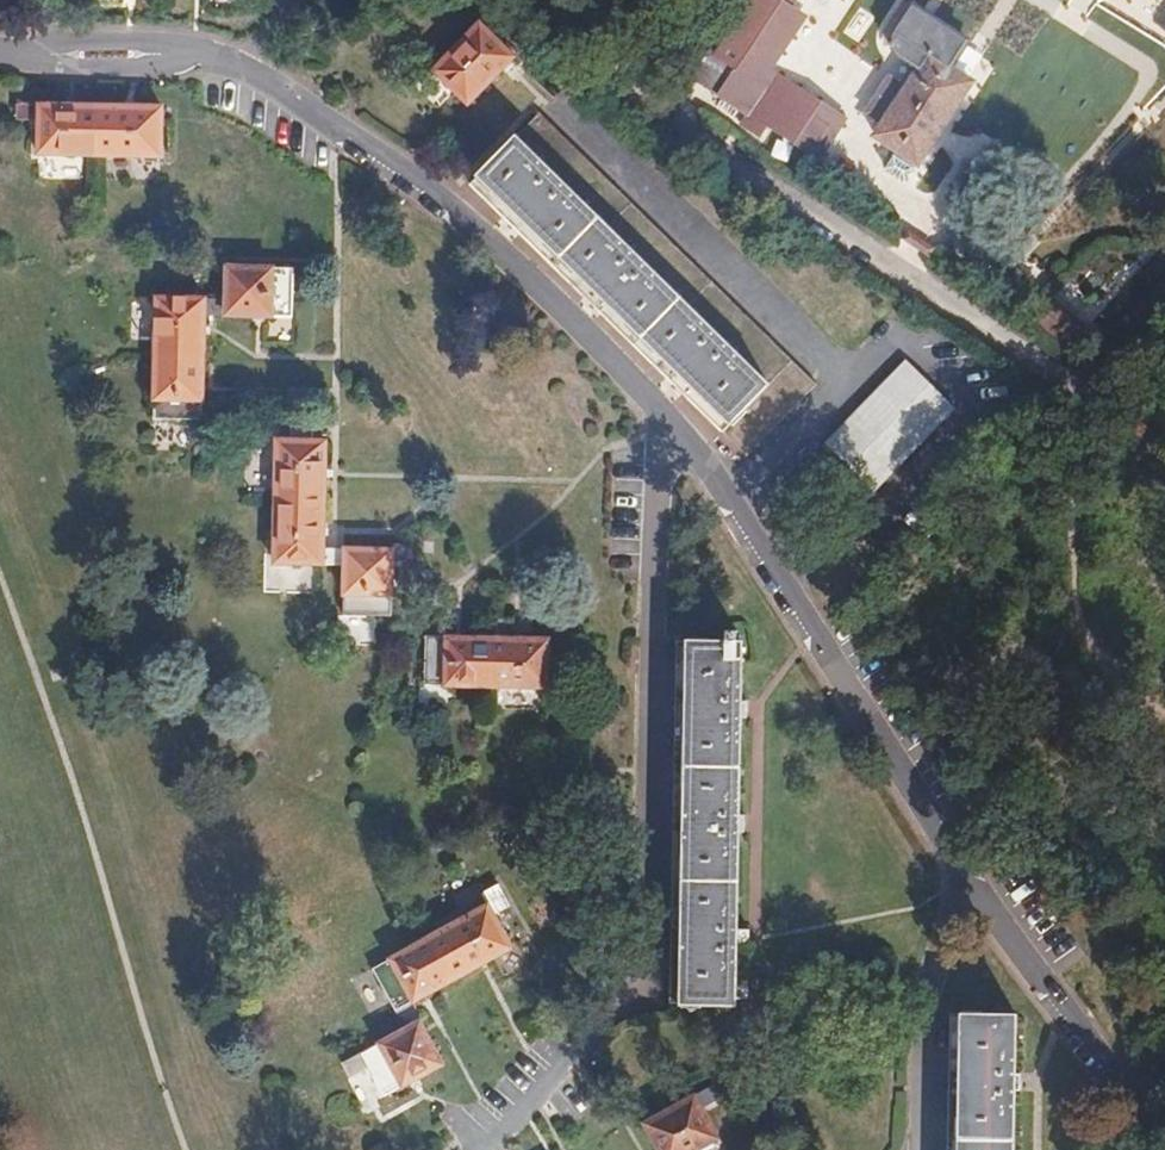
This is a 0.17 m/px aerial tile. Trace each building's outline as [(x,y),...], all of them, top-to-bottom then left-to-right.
[(696,74),(751,111),(742,122),(754,130),(759,134),(770,118),(823,153),(843,122),(767,71),(804,15),(782,0),(753,0),(720,53),(714,48),(696,74)] [(919,6),(917,4),(898,34),(897,34),(897,35),(896,36),(896,37),(895,38),(895,39),(895,40),(895,41),(895,42),(895,43),(895,44),(895,45),(895,46),(896,47),(896,48),(897,48),(897,49),(898,50),(898,51),(899,51),(900,52),(901,52),(901,53),(902,53),(925,68),(911,89),(896,78),(876,109),(891,119),(881,134),(902,147),(897,155),(918,167),(977,79),(955,64),(971,40),(919,6)] [(858,41),(872,16),(858,8),(844,33),(858,41)] [(476,22),(429,70),(463,103),(510,55),(476,22)] [(98,156),(100,105),(16,103),(16,119),(36,120),(36,154),(98,156)] [(160,107),(100,105),(98,156),(159,157),(160,107)] [(537,112),(507,141),(760,391),(719,432),(743,456),(814,385),(537,112)] [(466,183),(719,432),(760,391),(507,141),(466,183)] [(224,265),(223,298),(223,314),(289,316),(290,267),(224,265)] [(1097,337),(1054,296),(1037,315),(1056,330),(1084,351),(1097,337)] [(223,314),(223,298),(153,297),(152,357),(201,358),(203,312),(223,314)] [(201,358),(152,357),(151,418),(199,420),(201,358)] [(953,409),(904,361),(824,442),(873,490),(953,409)] [(289,426),(289,439),(309,440),(309,427),(289,426)] [(309,440),(289,439),(274,439),(273,500),(322,500),(323,440),(309,440)] [(322,500),(273,500),(272,561),(341,563),(341,548),(321,548),(322,500)] [(341,548),(341,563),(340,614),(390,615),(391,554),(413,554),(413,539),(392,539),(392,548),(341,548)] [(489,638),(508,638),(508,621),(490,621),(489,638)] [(731,1005),(732,999),(732,975),(745,975),(746,928),(733,928),(735,832),(740,832),(741,815),(735,814),(737,717),(743,717),(743,700),(738,700),(739,641),(734,640),(734,630),(721,629),(721,640),(673,639),(667,1005),(731,1005)] [(422,685),(483,686),(484,637),(423,636),(422,685)] [(484,637),(483,686),(544,688),(545,639),(508,638),(489,638),(484,637)] [(485,905),(428,937),(452,979),(510,947),(485,905)] [(370,969),(403,1030),(417,1022),(406,1004),(452,979),(428,937),(370,969)] [(732,975),(732,999),(744,999),(745,975),(732,975)] [(1013,1015),(946,1014),(943,1149),(1009,1149),(1010,1089),(1016,1089),(1017,1073),(1011,1073),(1013,1015)] [(403,1030),(358,1054),(367,1070),(382,1097),(440,1065),(417,1022),(403,1030)] [(367,1070),(358,1054),(338,1065),(347,1081),(367,1070)] [(655,1149),(691,1149),(714,1138),(698,1108),(715,1098),(708,1085),(639,1123),(655,1149)]
